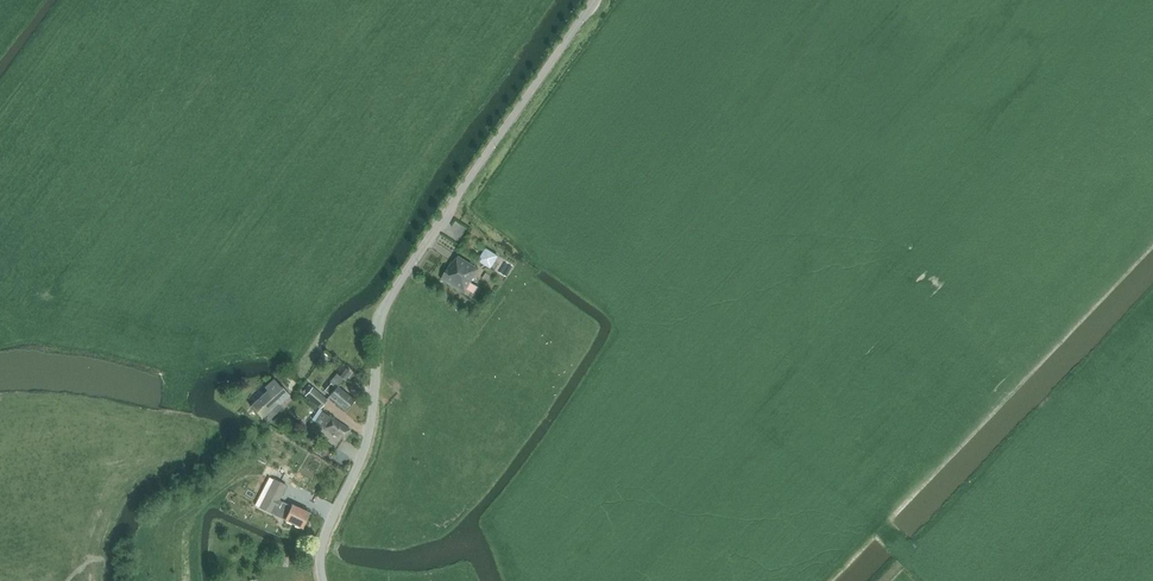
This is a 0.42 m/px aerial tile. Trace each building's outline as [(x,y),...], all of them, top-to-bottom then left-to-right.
[(486,249),(478,260),(490,267),(497,256),(486,249)] [(441,279),(464,293),(479,269),(458,256),(454,263),(452,262),(448,268),(441,279)] [(346,369),(340,377),(343,379),(345,380),(351,372),(346,369)] [(337,374),(330,382),(331,383),(337,388),(338,386),(343,379),(340,377),(339,376),(337,374)] [(267,390),(250,406),(262,419),(266,415),(271,420),(282,409),(280,406),(290,396),(274,378),(264,387),(267,390)] [(331,383),(325,390),(330,395),(329,397),(345,410),(354,399),(338,386),(337,388),(331,383)] [(305,395),(320,409),(328,400),(313,387),(305,395)] [(351,430),(321,411),(315,421),(344,441),(351,430)] [(268,477),(255,503),(259,506),(272,513),(275,507),(279,509),(288,514),(285,519),(303,528),(310,513),(292,505),(291,507),(282,502),(278,501),(286,486),(273,479),(273,480),(268,477)] [(243,507),(241,515),(250,516),(251,508),(243,507)]
